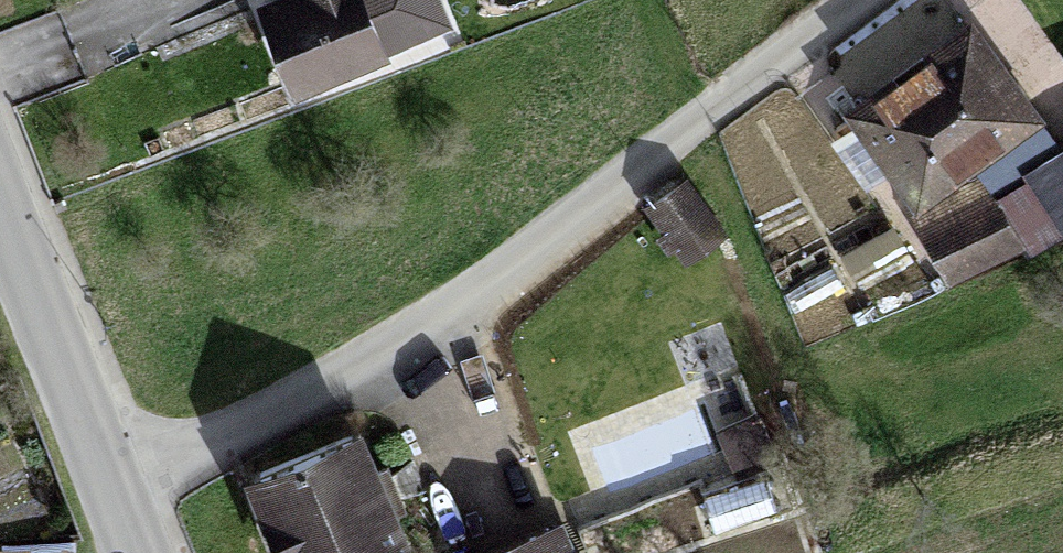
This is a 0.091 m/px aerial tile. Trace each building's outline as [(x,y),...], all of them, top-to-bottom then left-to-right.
[(266,3),(296,81),(437,26),(427,0),(273,0),(266,3)] [(977,27),(854,113),(919,205),(1042,118),(977,27)] [(1020,179),(1056,241),(1062,237),(1062,155),(1020,179)] [(684,185),(645,210),(678,262),(717,237),(684,185)] [(995,195),(919,231),(945,287),(1022,251),(995,195)] [(262,479),(291,552),(408,552),(364,440),(262,479)] [(497,552),(570,552),(562,531),(497,552)]
